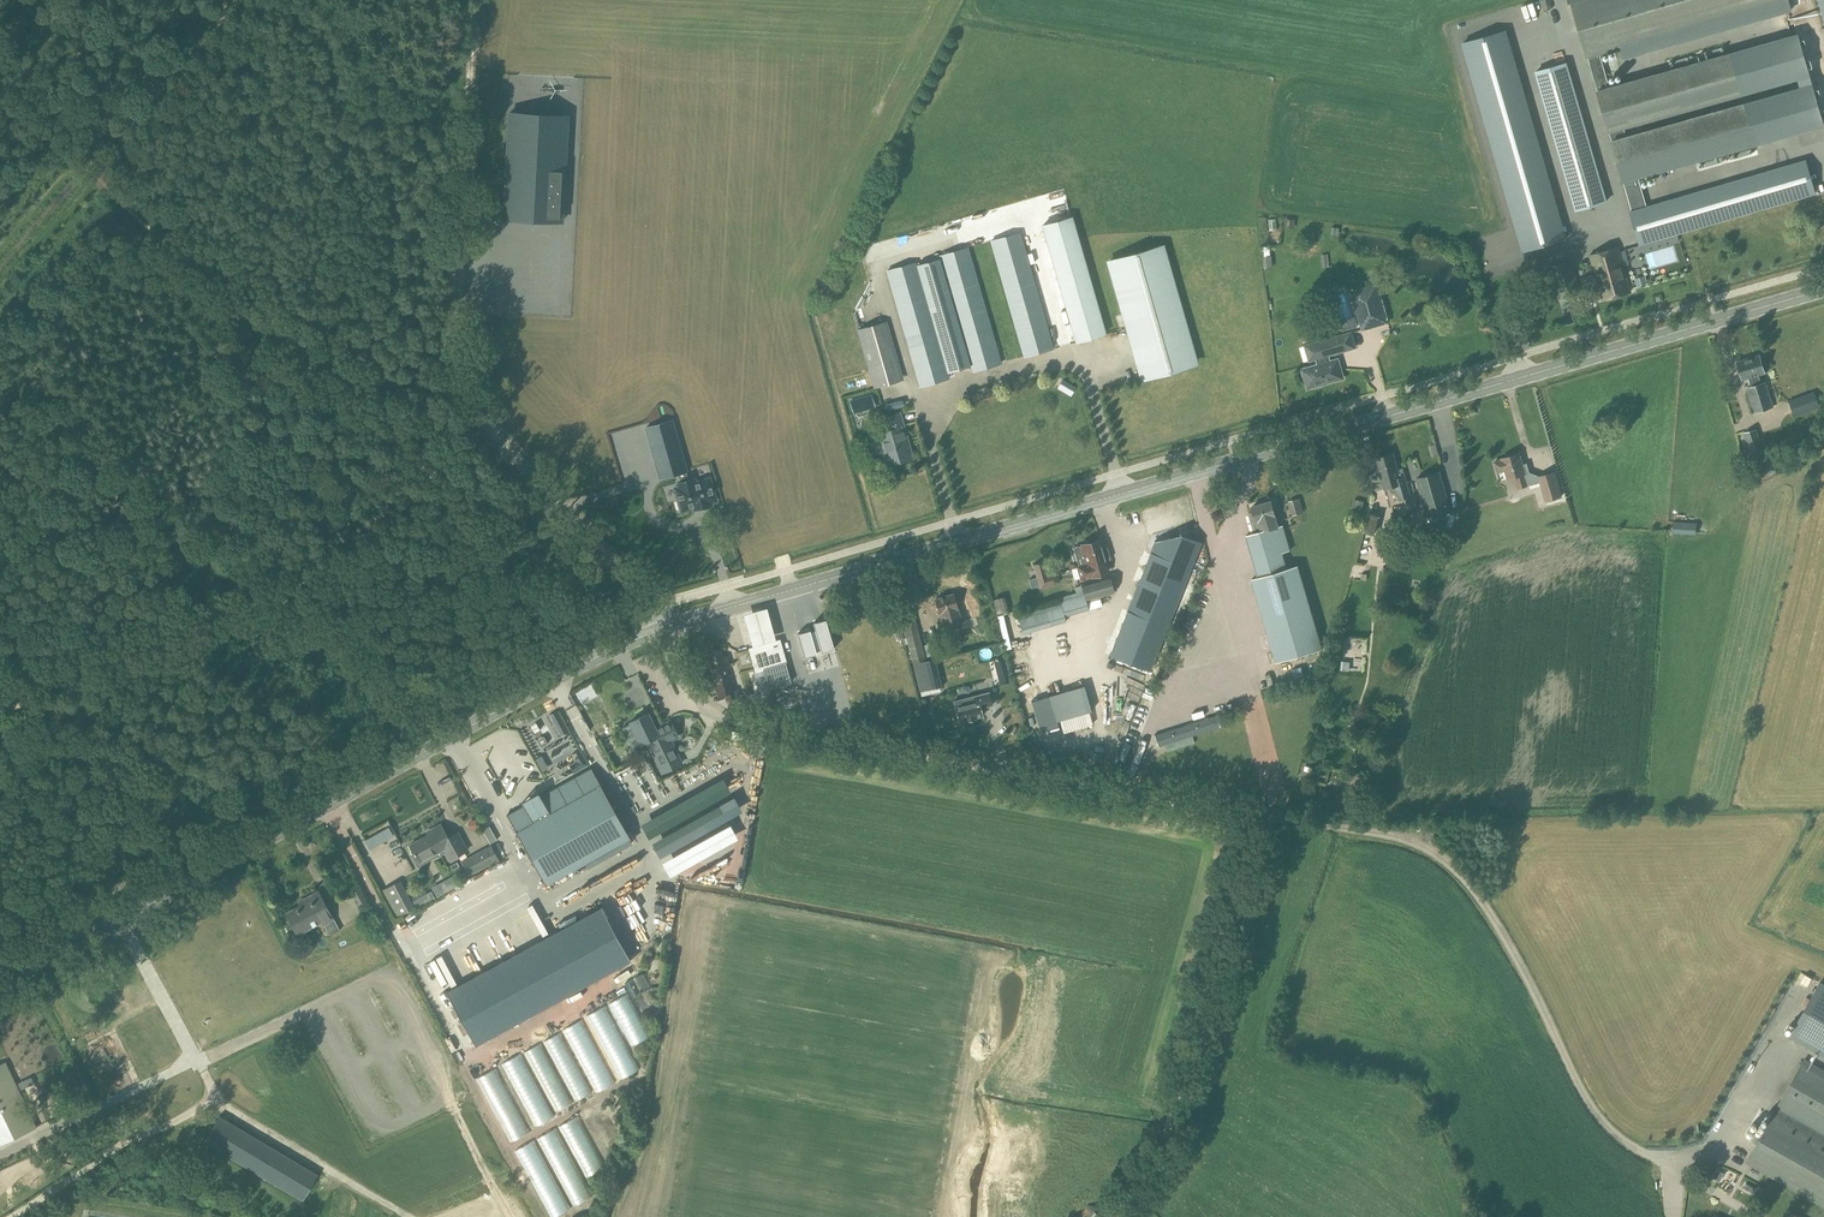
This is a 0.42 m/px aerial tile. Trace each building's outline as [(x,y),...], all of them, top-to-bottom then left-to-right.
[(1789,0),(1572,0),(1623,179),(1815,127),(1803,87),(1625,135),(1623,127),(1799,77),(1786,34),(1612,86),(1601,50),(1624,44),(1628,56),(1791,9),(1789,0)] [(1522,252),(1567,239),(1507,30),(1462,43),(1522,252)] [(1540,72),(1577,210),(1607,202),(1570,64),(1540,72)] [(571,115),(516,113),(509,217),(564,220),(571,115)] [(1640,244),(1816,193),(1806,161),(1647,207),(1638,175),(1623,180),(1632,212),(1631,212),(1640,244)] [(1072,216),(1043,225),(1076,342),(1105,333),(1072,216)] [(1295,228),(1296,220),(1286,219),(1285,228),(1295,228)] [(991,241),(1025,357),(1053,348),(1020,233),(991,241)] [(917,261),(886,270),(920,387),(950,379),(948,373),(971,367),(972,373),(1003,365),(969,246),(938,255),(939,259),(918,265),(917,261)] [(1142,374),(1194,359),(1162,246),(1110,261),(1142,374)] [(1624,249),(1619,250),(1619,248),(1591,256),(1603,299),(1631,291),(1623,265),(1628,264),(1624,249)] [(1635,281),(1641,280),(1639,271),(1632,272),(1635,281)] [(1591,273),(1585,274),(1590,300),(1595,299),(1591,273)] [(1363,330),(1388,322),(1377,284),(1352,292),(1363,330)] [(1335,319),(1347,318),(1345,292),(1333,293),(1335,319)] [(1352,318),(1337,320),(1338,328),(1353,325),(1352,318)] [(872,372),(877,387),(900,380),(896,365),(899,364),(887,322),(857,331),(870,372),(872,372)] [(1304,346),(1308,361),(1317,359),(1319,365),(1303,370),(1304,372),(1303,374),(1303,375),(1304,377),(1305,379),(1306,380),(1308,388),(1317,386),(1319,386),(1321,386),(1322,386),(1324,385),(1325,384),(1344,378),(1338,360),(1331,362),(1329,356),(1356,348),(1351,333),(1304,346)] [(1766,381),(1761,383),(1759,375),(1765,373),(1764,369),(1767,369),(1763,357),(1761,358),(1760,355),(1738,362),(1743,380),(1749,378),(1752,386),(1747,388),(1755,412),(1774,406),(1766,381)] [(1071,396),(1076,388),(1063,380),(1058,388),(1071,396)] [(1820,407),(1814,391),(1789,400),(1795,417),(1820,407)] [(871,395),(864,396),(868,407),(874,405),(871,395)] [(886,418),(889,427),(876,431),(878,439),(873,441),(871,445),(873,451),(876,453),(883,451),(887,466),(912,459),(900,414),(886,418)] [(646,427),(656,462),(669,458),(674,475),(679,473),(682,482),(679,483),(681,487),(675,489),(679,500),(676,501),(679,509),(681,509),(682,511),(716,501),(710,478),(693,483),(692,479),(688,480),(685,471),(686,471),(672,420),(646,427)] [(863,422),(855,423),(856,431),(864,430),(863,422)] [(1523,465),(1519,453),(1502,458),(1503,460),(1495,463),(1498,473),(1506,471),(1509,479),(1515,478),(1518,489),(1541,482),(1546,501),(1562,497),(1555,472),(1539,477),(1529,473),(1526,464),(1523,465)] [(1403,468),(1398,469),(1394,454),(1376,458),(1381,475),(1391,473),(1392,477),(1395,476),(1396,478),(1400,477),(1405,475),(1403,468)] [(1428,517),(1451,510),(1440,472),(1417,479),(1428,517)] [(1402,484),(1400,477),(1396,478),(1395,476),(1392,477),(1391,473),(1381,475),(1385,489),(1402,484)] [(1303,512),(1299,497),(1288,500),(1292,515),(1303,512)] [(1354,508),(1364,509),(1366,502),(1356,500),(1354,508)] [(1246,536),(1258,577),(1258,578),(1287,570),(1287,569),(1283,553),(1290,551),(1282,526),(1279,527),(1272,502),(1253,507),(1254,513),(1250,514),(1255,533),(1246,536)] [(613,507),(617,511),(621,507),(617,503),(613,507)] [(1366,522),(1377,525),(1379,516),(1368,513),(1366,522)] [(1671,532),(1698,533),(1699,523),(1672,521),(1671,532)] [(1374,536),(1377,525),(1366,522),(1364,533),(1374,536)] [(1359,535),(1356,550),(1366,552),(1369,537),(1359,535)] [(1153,545),(1109,657),(1149,673),(1199,545),(1178,536),(1177,538),(1153,545)] [(1100,569),(1106,567),(1104,559),(1109,558),(1106,548),(1101,550),(1099,540),(1082,544),(1085,553),(1084,554),(1087,564),(1095,562),(1096,565),(1099,564),(1100,569)] [(1108,571),(1106,567),(1100,569),(1099,564),(1096,565),(1095,562),(1087,564),(1078,566),(1082,579),(1108,571)] [(1041,563),(1033,565),(1037,579),(1045,577),(1041,563)] [(1299,566),(1287,569),(1287,570),(1258,578),(1258,577),(1252,579),(1276,662),(1322,649),(1299,566)] [(1047,576),(1045,577),(1037,579),(1039,586),(1052,582),(1049,575),(1047,576)] [(1081,586),(1086,601),(1114,592),(1114,591),(1110,577),(1081,586)] [(953,594),(935,599),(945,630),(962,625),(953,594)] [(999,596),(991,597),(996,622),(1004,620),(999,596)] [(1087,602),(1089,609),(1103,606),(1101,598),(1087,602)] [(744,615),(753,648),(776,641),(767,609),(744,615)] [(1187,618),(1194,620),(1195,611),(1188,610),(1187,618)] [(913,611),(901,614),(914,664),(926,660),(913,611)] [(822,652),(834,649),(826,619),(813,623),(816,630),(811,632),(810,630),(798,633),(804,657),(817,653),(816,651),(821,650),(822,652)] [(748,642),(756,671),(786,663),(778,633),(748,642)] [(725,694),(727,700),(740,696),(738,691),(733,693),(727,668),(730,667),(727,657),(724,658),(721,649),(706,653),(718,696),(725,694)] [(941,686),(933,659),(926,660),(914,664),(921,691),(941,686)] [(995,666),(1000,684),(1011,682),(1007,663),(995,666)] [(1014,685),(1025,726),(1037,723),(1026,682),(1014,685)] [(1051,721),(1087,712),(1081,685),(1045,694),(1051,721)] [(989,692),(954,701),(956,709),(953,709),(955,720),(958,719),(959,722),(967,720),(967,721),(976,719),(975,718),(983,716),(981,708),(992,705),(989,692)] [(682,764),(670,740),(678,736),(671,721),(655,728),(648,713),(631,722),(632,724),(631,724),(640,743),(641,743),(641,744),(647,741),(663,773),(682,764)] [(1194,742),(1192,736),(1221,727),(1217,715),(1154,734),(1158,746),(1165,745),(1167,751),(1194,742)] [(695,731),(697,721),(688,720),(686,730),(695,731)] [(636,755),(640,761),(650,756),(647,749),(636,755)] [(507,815),(546,884),(630,838),(591,768),(507,815)] [(1323,777),(1338,779),(1339,770),(1325,768),(1323,777)] [(452,783),(440,789),(450,807),(462,801),(452,783)] [(1364,794),(1351,789),(1345,807),(1357,812),(1364,794)] [(672,884),(718,891),(731,805),(685,797),(672,884)] [(441,824),(432,829),(433,832),(410,845),(420,862),(452,844),(448,855),(450,860),(468,850),(458,832),(448,837),(441,824)] [(470,874),(493,861),(486,848),(463,861),(470,874)] [(453,876),(433,887),(438,896),(458,885),(453,876)] [(414,907),(400,881),(381,890),(396,917),(414,907)] [(352,893),(357,903),(364,900),(360,890),(352,893)] [(417,907),(435,897),(431,891),(413,901),(417,907)] [(313,895),(278,911),(291,939),(326,923),(313,895)] [(475,1045),(630,960),(601,907),(446,991),(475,1045)] [(323,937),(337,959),(368,940),(354,917),(323,937)] [(1820,982),(1790,1037),(1823,1056),(1823,985),(1820,982)] [(557,1001),(561,1009),(568,1007),(564,998),(557,1001)] [(571,1008),(535,1026),(571,1101),(586,1094),(564,1049),(570,1046),(592,1092),(608,1084),(571,1008)] [(563,1105),(532,1030),(518,1036),(550,1110),(563,1105)] [(545,1119),(510,1041),(496,1048),(531,1125),(545,1119)] [(486,1055),(471,1061),(507,1140),(522,1134),(486,1055)] [(1804,1059),(1745,1163),(1823,1207),(1823,1070),(1804,1059)] [(0,1065),(0,1145),(37,1127),(6,1062),(0,1065)] [(204,1142),(304,1202),(319,1176),(219,1117),(204,1142)] [(1102,1216),(1101,1210),(1095,1206),(1089,1206),(1088,1206),(1080,1216),(1101,1216),(1102,1216)]
